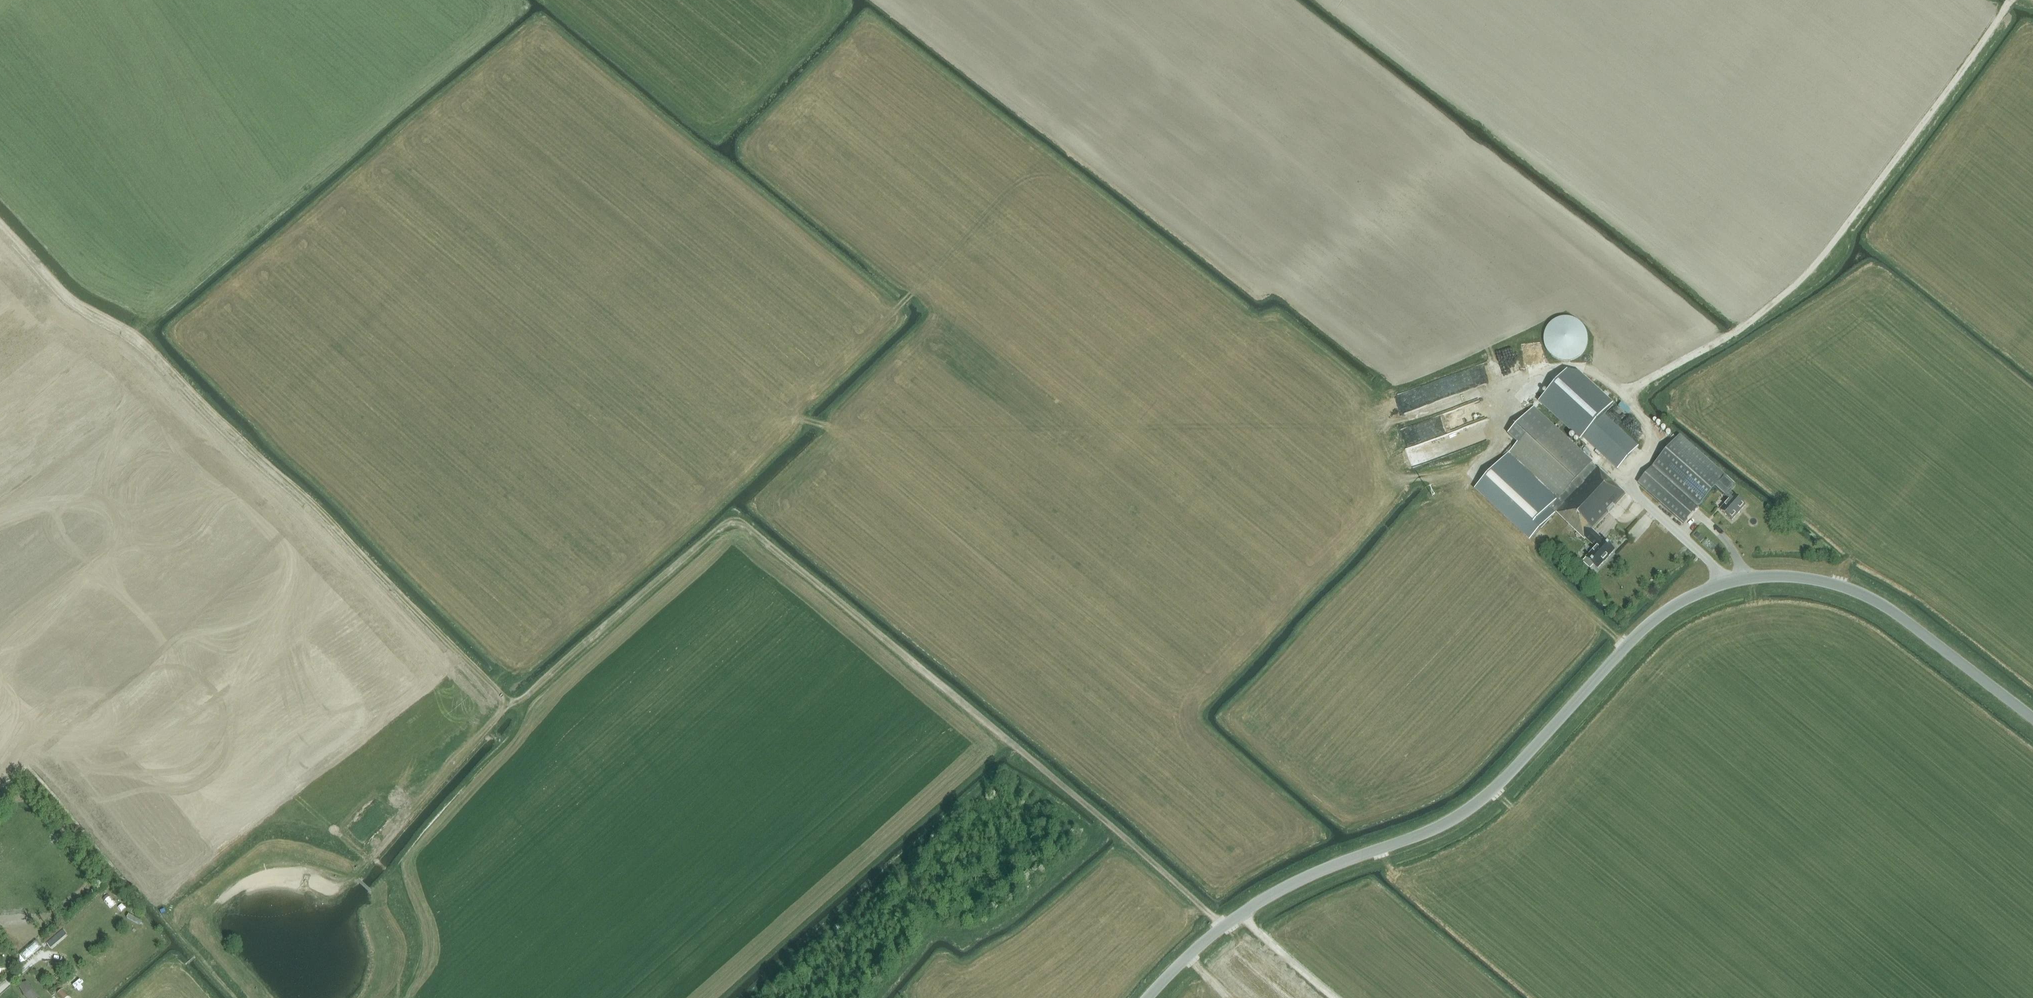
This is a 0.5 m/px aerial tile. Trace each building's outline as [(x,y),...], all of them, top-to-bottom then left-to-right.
[(1545,334),(1544,337),(1544,341),(1545,345),(1546,349),(1548,353),(1551,356),(1554,358),(1557,360),(1560,361),(1564,362),(1568,362),(1572,361),(1576,360),(1579,358),(1582,355),(1584,352),(1586,348),(1587,345),(1588,341),(1588,337),(1586,332),(1584,328),(1581,324),(1579,322),(1575,320),(1572,319),(1568,318),(1563,318),(1559,319),(1555,321),(1552,323),(1549,326),(1546,330),(1545,334)] [(1399,393),(1404,411),(1435,401),(1429,383),(1399,393)] [(1476,413),(1485,410),(1483,400),(1460,406),(1462,412),(1468,410),(1470,416),(1477,415),(1476,413)] [(1508,436),(1517,445),(1479,486),(1533,537),(1556,512),(1558,514),(1584,539),(1626,495),(1598,468),(1597,469),(1591,463),(1592,462),(1534,408),(1508,436)] [(1448,412),(1401,427),(1408,447),(1406,448),(1412,467),(1428,462),(1421,442),(1441,435),(1444,442),(1443,443),(1445,450),(1478,439),(1472,424),(1454,430),(1448,412)] [(1617,469),(1638,446),(1604,414),(1583,437),(1617,469)] [(1735,486),(1725,477),(1680,438),(1638,484),(1684,524),(1715,488),(1729,500),(1720,510),(1732,521),(1745,506),(1730,492),(1735,486)] [(1698,533),(1695,536),(1701,543),(1704,540),(1698,533)] [(1603,540),(1586,558),(1587,558),(1583,562),(1590,568),(1594,565),(1598,569),(1615,551),(1603,540)] [(66,934),(60,928),(44,941),(49,948),(66,934)] [(26,981),(21,983),(18,987),(23,996),(25,997),(37,997),(38,997),(26,981)]
